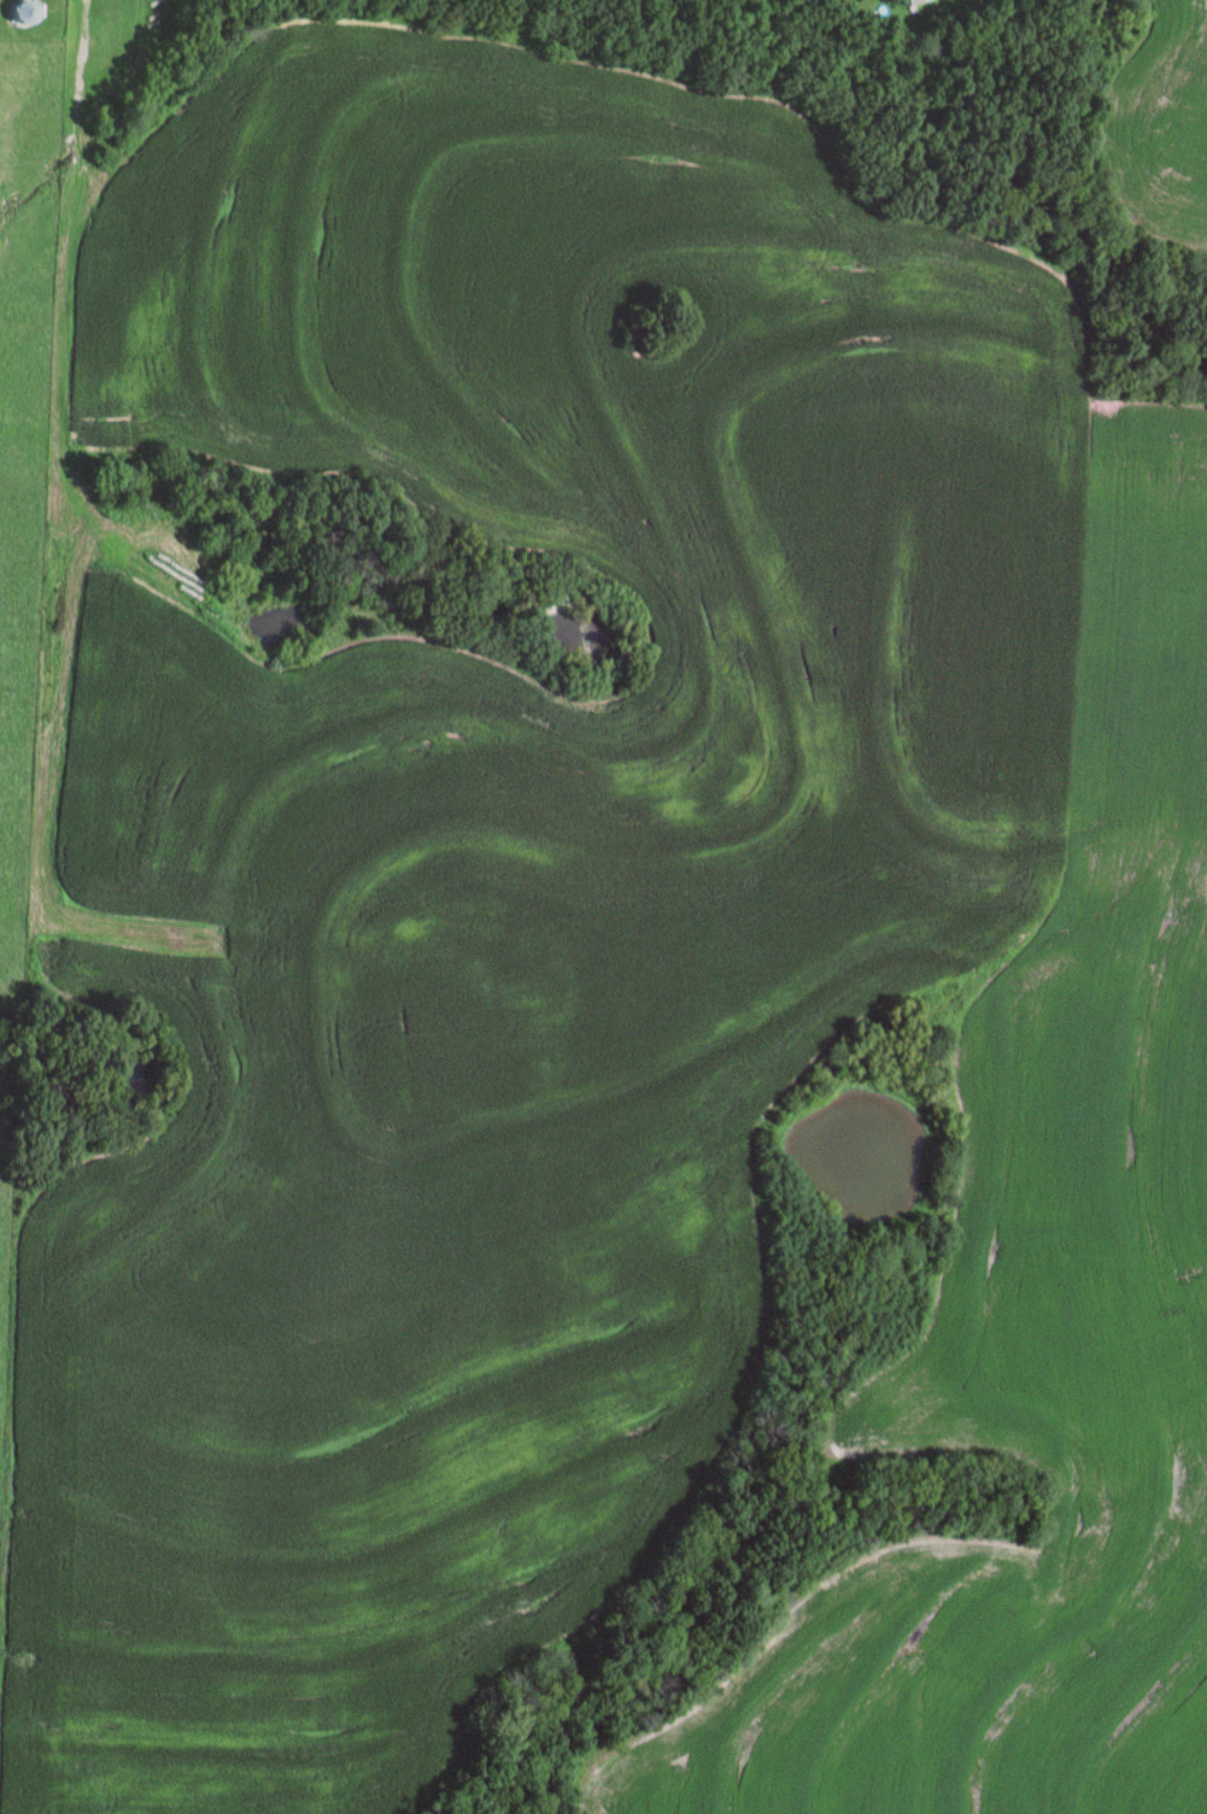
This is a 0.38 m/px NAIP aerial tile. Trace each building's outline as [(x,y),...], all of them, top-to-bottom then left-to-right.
[(28,1),(9,6),(14,25),(33,20),(28,1)]
